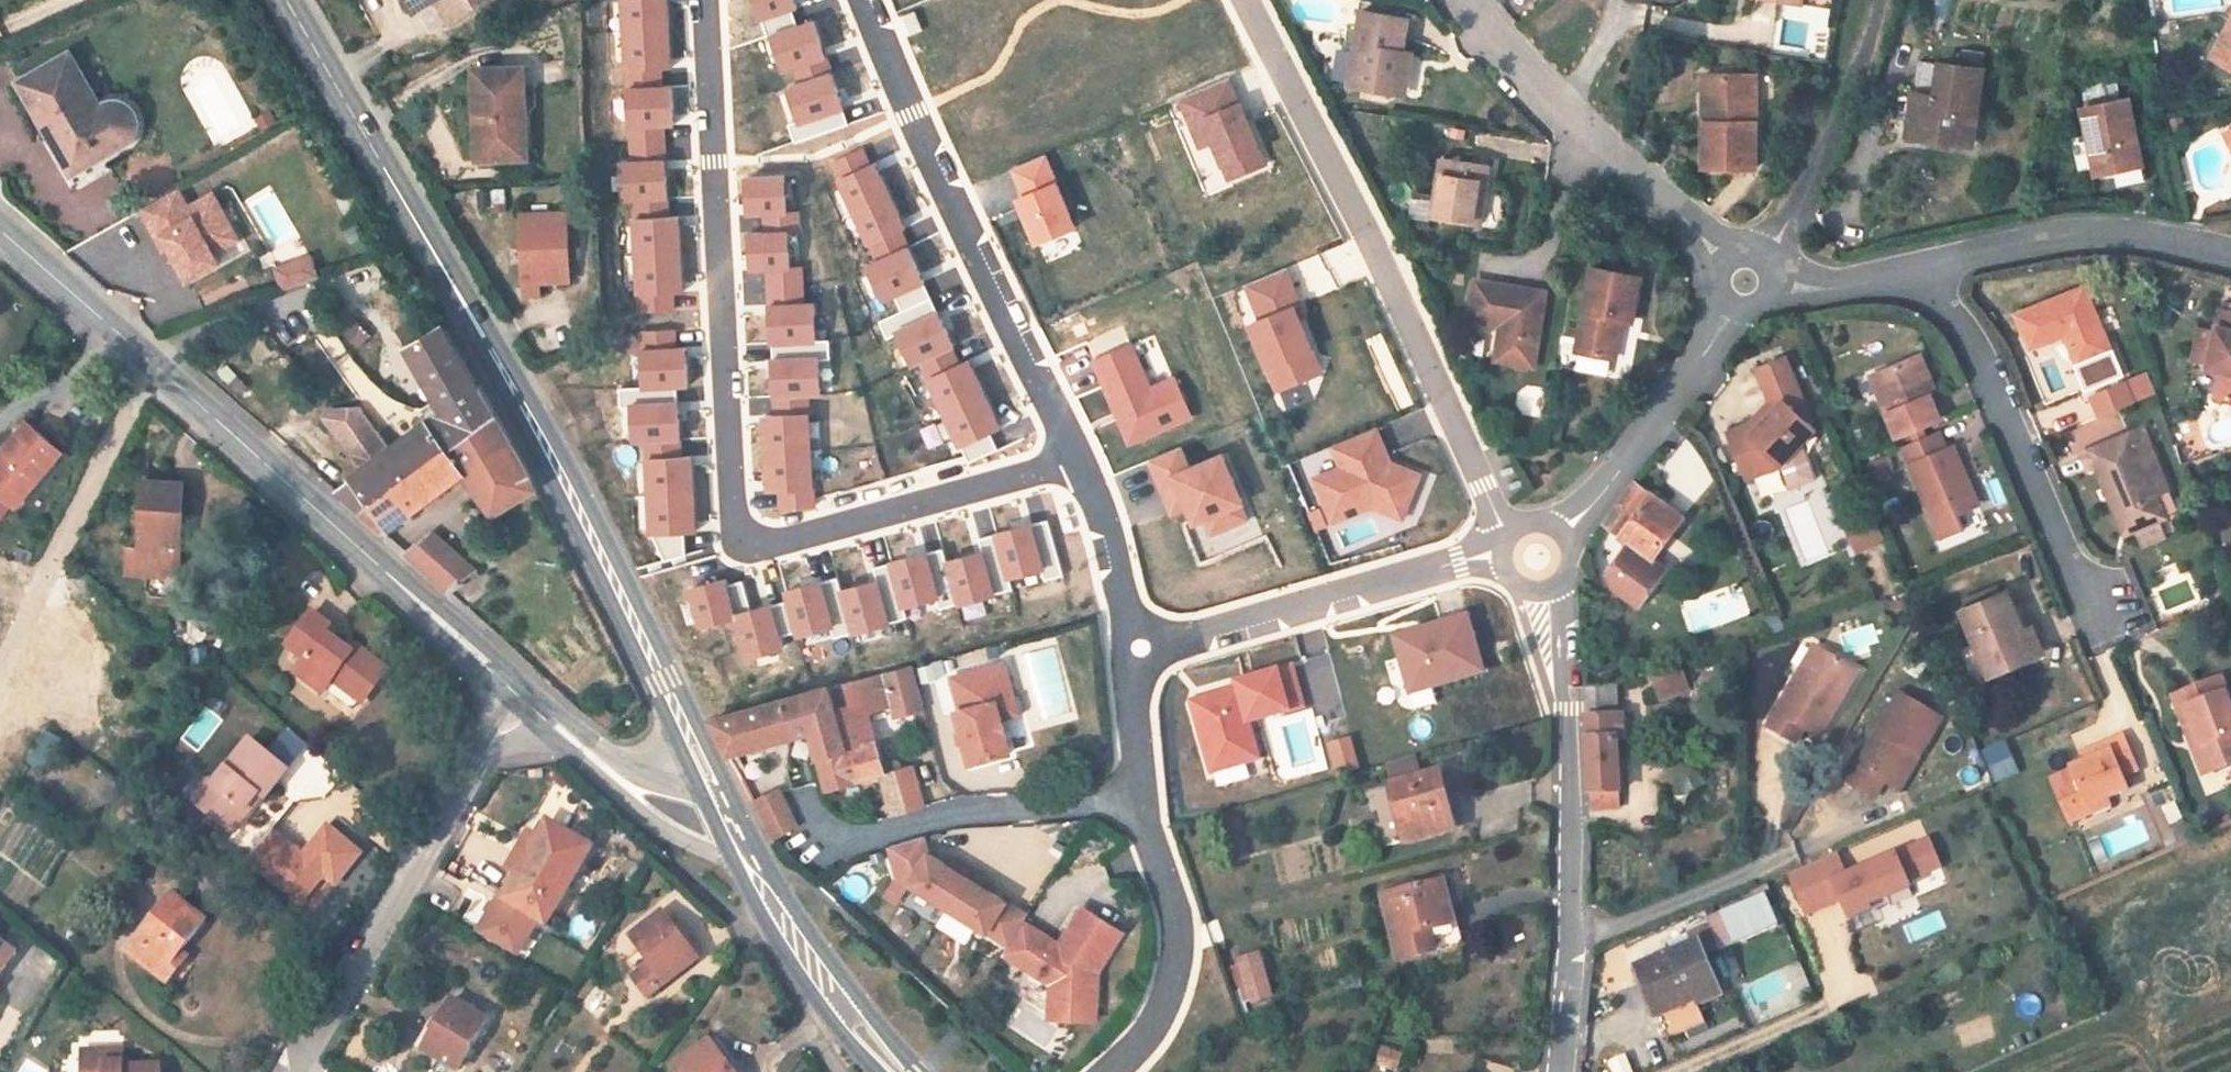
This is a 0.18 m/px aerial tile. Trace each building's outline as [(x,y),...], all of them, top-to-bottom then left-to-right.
[(415,12),(435,0),(407,0),(415,12)] [(443,11),(457,2),(464,13),(485,0),(436,0),(443,11)] [(457,2),(443,11),(449,22),(464,13),(457,2)] [(1406,18),(1362,11),(1349,87),(1394,95),(1401,50),(1406,18)] [(2211,57),(2230,68),(2230,22),(2211,57)] [(1411,52),(1401,50),(1394,95),(1404,96),(1411,52)] [(70,52),(60,58),(90,112),(101,106),(70,52)] [(1338,53),(1331,79),(1344,82),(1350,56),(1338,53)] [(60,58),(18,82),(51,139),(63,133),(83,168),(124,145),(127,143),(132,138),(135,132),(136,128),(135,119),(132,112),(129,109),(123,104),(118,103),(112,102),(106,104),(101,106),(90,112),(60,58)] [(1975,116),(1982,71),(1919,61),(1907,137),(1966,145),(1970,115),(1975,116)] [(523,67),(473,69),(477,161),(501,160),(501,150),(527,149),(523,67)] [(1235,75),(1179,98),(1200,149),(1214,143),(1228,178),(1270,161),(1235,75)] [(1704,168),(1756,168),(1756,76),(1715,75),(1715,122),(1703,123),(1704,168)] [(1703,123),(1715,122),(1715,75),(1704,75),(1703,123)] [(2115,171),(2143,165),(2129,99),(2083,109),(2088,135),(2095,168),(2096,175),(2115,171)] [(271,113),(257,121),(263,131),(277,122),(271,113)] [(1971,146),(1975,116),(1970,115),(1966,145),(1971,146)] [(83,168),(63,133),(51,139),(71,175),(83,168)] [(2088,135),(2073,138),(2079,171),(2095,168),(2088,135)] [(527,149),(501,150),(501,160),(527,159),(527,149)] [(1051,149),(1010,165),(1021,193),(1016,194),(1035,243),(1081,225),(1051,149)] [(1480,227),(1490,166),(1441,159),(1432,219),(1480,227)] [(2146,181),(2143,165),(2115,171),(2118,187),(2146,181)] [(140,210),(157,240),(162,237),(168,247),(188,281),(219,263),(213,254),(208,244),(233,230),(212,194),(188,209),(177,189),(140,210)] [(351,201),(352,203),(356,204),(358,204),(361,200),(361,197),(359,194),(356,193),(353,194),(351,197),(351,201)] [(567,212),(521,215),(525,296),(540,295),(539,283),(553,282),(552,271),(570,271),(567,212)] [(208,244),(213,254),(238,240),(233,230),(208,244)] [(157,240),(163,251),(168,247),(162,237),(157,240)] [(310,257),(276,270),(284,291),(318,278),(310,257)] [(1290,266),(1245,285),(1259,317),(1246,322),(1276,394),(1328,373),(1300,305),(1305,303),(1290,266)] [(1640,277),(1592,268),(1576,352),(1614,359),(1622,319),(1632,321),(1640,277)] [(570,271),(552,271),(553,282),(571,281),(570,271)] [(1533,366),(1545,293),(1476,282),(1470,319),(1502,323),(1496,360),(1533,366)] [(2110,351),(2084,287),(2016,315),(2030,349),(2065,334),(2077,365),(2110,351)] [(2218,309),(2214,332),(2207,364),(2206,369),(2220,372),(2215,398),(2230,401),(2230,312),(2218,309)] [(396,331),(406,348),(424,338),(414,321),(396,331)] [(351,479),(335,491),(360,512),(370,504),(445,448),(446,450),(495,415),(479,386),(477,387),(442,327),(424,338),(406,348),(438,403),(443,413),(430,422),(391,451),(376,430),(363,412),(360,407),(335,408),(324,417),(335,433),(348,451),(362,471),(351,479)] [(2191,360),(2207,364),(2214,332),(2198,329),(2191,360)] [(1132,343),(1094,357),(1128,443),(1198,416),(1180,370),(1148,382),(1132,343)] [(1919,355),(1912,358),(1928,395),(1934,392),(1919,355)] [(1805,421),(1809,417),(1784,358),(1756,369),(1770,402),(1776,408),(1754,431),(1748,425),(1726,434),(1745,480),(1779,466),(1814,430),(1805,421)] [(1912,358),(1871,376),(1897,437),(1923,426),(1938,420),(1928,395),(1912,358)] [(2146,373),(2124,383),(2133,402),(2154,393),(2146,373)] [(2089,397),(2097,418),(2133,402),(2124,383),(2089,397)] [(1748,425),(1754,431),(1776,408),(1770,402),(1748,425)] [(430,422),(443,413),(438,403),(424,413),(430,422)] [(530,477),(495,415),(446,450),(445,448),(370,504),(360,512),(383,534),(461,476),(491,516),(535,490),(530,477)] [(26,422),(0,452),(0,496),(13,508),(61,452),(26,422)] [(1379,426),(1333,444),(1340,463),(1311,476),(1332,526),(1374,508),(1403,519),(1425,471),(1395,458),(1379,426)] [(1897,437),(1900,442),(1925,431),(1923,426),(1897,437)] [(2127,533),(2164,517),(2155,495),(2166,490),(2158,470),(2160,468),(2143,428),(2080,454),(2087,471),(2096,467),(2111,502),(2114,501),(2127,533)] [(1927,436),(1925,431),(1900,442),(1902,447),(1927,436)] [(1951,502),(1957,516),(1979,506),(1962,469),(1956,472),(1938,431),(1927,436),(1902,447),(1929,511),(1951,502)] [(1150,459),(1173,514),(1186,509),(1194,525),(1203,521),(1210,537),(1251,520),(1244,504),(1250,502),(1227,447),(1192,462),(1184,444),(1150,459)] [(184,484),(142,481),(138,550),(138,552),(178,554),(180,554),(184,484)] [(1610,570),(1612,585),(1638,605),(1664,569),(1650,559),(1681,517),(1656,498),(1660,494),(1655,490),(1651,495),(1634,482),(1603,524),(1629,543),(1610,570)] [(1700,513),(1701,511),(1702,511),(1703,508),(1703,505),(1700,501),(1697,499),(1695,499),(1692,500),(1690,502),(1689,505),(1689,508),(1691,512),(1693,513),(1697,514),(1700,513)] [(1858,537),(1862,549),(1885,540),(1874,512),(1862,517),(1858,537)] [(474,571),(433,533),(405,554),(446,591),(474,571)] [(138,550),(128,549),(126,575),(165,577),(177,566),(178,554),(138,552),(138,550)] [(1966,601),(1969,607),(1998,595),(1995,588),(1966,601)] [(2023,629),(2006,591),(1998,595),(1969,607),(1961,611),(1975,643),(1989,676),(2035,657),(2023,629)] [(1471,610),(1394,632),(1412,694),(1488,673),(1471,610)] [(312,613),(287,646),(305,659),(300,666),(327,687),(329,693),(348,707),(355,708),(364,696),(367,699),(388,671),(356,647),(352,653),(326,633),(331,627),(312,613)] [(1779,618),(1768,621),(1772,634),(1783,630),(1779,618)] [(2033,625),(2023,629),(2035,657),(2044,652),(2033,625)] [(1976,688),(1991,682),(1989,676),(1975,643),(1959,650),(1976,688)] [(1798,674),(1804,677),(1820,650),(1814,646),(1798,674)] [(1804,677),(1798,674),(1766,727),(1794,744),(1804,729),(1818,738),(1858,672),(1820,650),(1804,677)] [(954,710),(969,763),(1009,753),(999,717),(1005,716),(1000,700),(1012,696),(1004,663),(951,677),(959,709),(954,710)] [(1237,686),(1189,700),(1211,773),(1263,757),(1253,723),(1296,710),(1282,664),(1235,678),(1237,686)] [(323,693),(327,687),(300,666),(295,672),(323,693)] [(893,716),(923,708),(912,666),(882,674),(857,680),(827,688),(844,749),(845,751),(874,743),(866,712),(890,706),(893,716)] [(1680,667),(1652,676),(1657,693),(1686,683),(1680,667)] [(2222,679),(2174,697),(2190,739),(2199,736),(2213,772),(2230,765),(2230,702),(2222,679)] [(1609,687),(1585,688),(1586,718),(1590,794),(1620,792),(1617,739),(1624,739),(1623,716),(1618,716),(1617,684),(1609,687)] [(817,757),(844,749),(827,688),(784,700),(794,736),(811,732),(817,757)] [(1941,718),(1899,694),(1858,765),(1855,764),(1846,780),(1875,797),(1883,782),(1892,787),(1912,753),(1919,756),(1941,718)] [(1000,700),(1005,716),(1017,713),(1012,696),(1000,700)] [(710,721),(727,754),(794,736),(784,700),(710,721)] [(1327,742),(1336,770),(1359,763),(1350,735),(1327,742)] [(2137,771),(2122,736),(2086,751),(2090,759),(2070,768),(2071,770),(2050,779),(2069,824),(2092,813),(2089,807),(2127,789),(2122,777),(2137,771)] [(2213,772),(2199,736),(2190,739),(2204,775),(2213,772)] [(288,770),(250,739),(214,784),(210,781),(192,803),(231,835),(249,813),(246,810),(259,794),(264,799),(288,770)] [(845,751),(844,749),(817,757),(827,789),(879,775),(891,817),(907,813),(895,770),(883,774),(874,743),(845,751)] [(1899,791),(1919,756),(1912,753),(1892,787),(1899,791)] [(1387,766),(1391,785),(1419,777),(1415,759),(1387,766)] [(910,766),(895,770),(907,813),(922,808),(910,766)] [(1381,848),(1450,830),(1435,773),(1419,777),(1391,785),(1366,791),(1381,848)] [(753,806),(761,823),(779,815),(770,797),(753,806)] [(787,832),(779,815),(761,823),(770,840),(787,832)] [(535,918),(547,925),(592,848),(555,826),(546,841),(530,832),(508,871),(516,876),(503,898),(503,899),(535,918)] [(1930,835),(1846,867),(1841,851),(1787,872),(1804,916),(1844,901),(1848,911),(1945,874),(1930,835)] [(898,876),(1009,946),(1027,916),(986,890),(947,866),(928,854),(923,837),(889,847),(898,876)] [(951,859),(947,866),(986,890),(990,883),(951,859)] [(1383,897),(1399,961),(1459,946),(1454,923),(1450,924),(1446,906),(1449,905),(1443,882),(1408,891),(1385,896),(1383,897)] [(1383,890),(1385,896),(1408,891),(1406,884),(1383,890)] [(166,982),(186,958),(180,952),(205,921),(173,895),(128,952),(166,982)] [(503,899),(503,898),(500,896),(477,934),(513,955),(535,918),(503,899)] [(1637,968),(1667,1039),(1704,1024),(1694,1001),(1715,992),(1698,949),(1708,945),(1711,950),(1719,946),(1720,951),(1779,926),(1766,896),(1708,921),(1710,926),(1690,934),(1694,944),(1637,968)] [(1009,946),(1004,955),(1051,984),(1051,1004),(1097,1004),(1098,971),(1122,933),(1083,908),(1055,953),(1051,950),(1050,940),(1023,923),(1009,946)] [(647,998),(699,959),(663,912),(631,937),(641,950),(626,962),(637,976),(633,979),(647,998)] [(16,952),(0,940),(0,973),(16,952)] [(1248,985),(1253,1002),(1270,996),(1259,959),(1242,965),(1248,985)] [(1240,988),(1245,1005),(1253,1002),(1248,985),(1240,988)] [(453,999),(439,1022),(423,1050),(458,1071),(488,1019),(453,999)] [(416,1046),(423,1050),(439,1022),(432,1018),(416,1046)] [(730,1067),(710,1040),(677,1064),(683,1071),(734,1071),(730,1067)] [(82,1061),(96,1060),(95,1050),(81,1051),(82,1061)] [(161,1066),(124,1066),(123,1050),(95,1050),(96,1060),(82,1061),(82,1071),(161,1071),(161,1066)] [(1384,1052),(1379,1065),(1393,1069),(1397,1056),(1384,1052)] [(730,1067),(734,1071),(752,1071),(742,1058),(730,1067)] [(1627,1058),(1613,1070),(1614,1071),(1638,1071),(1627,1058)]
